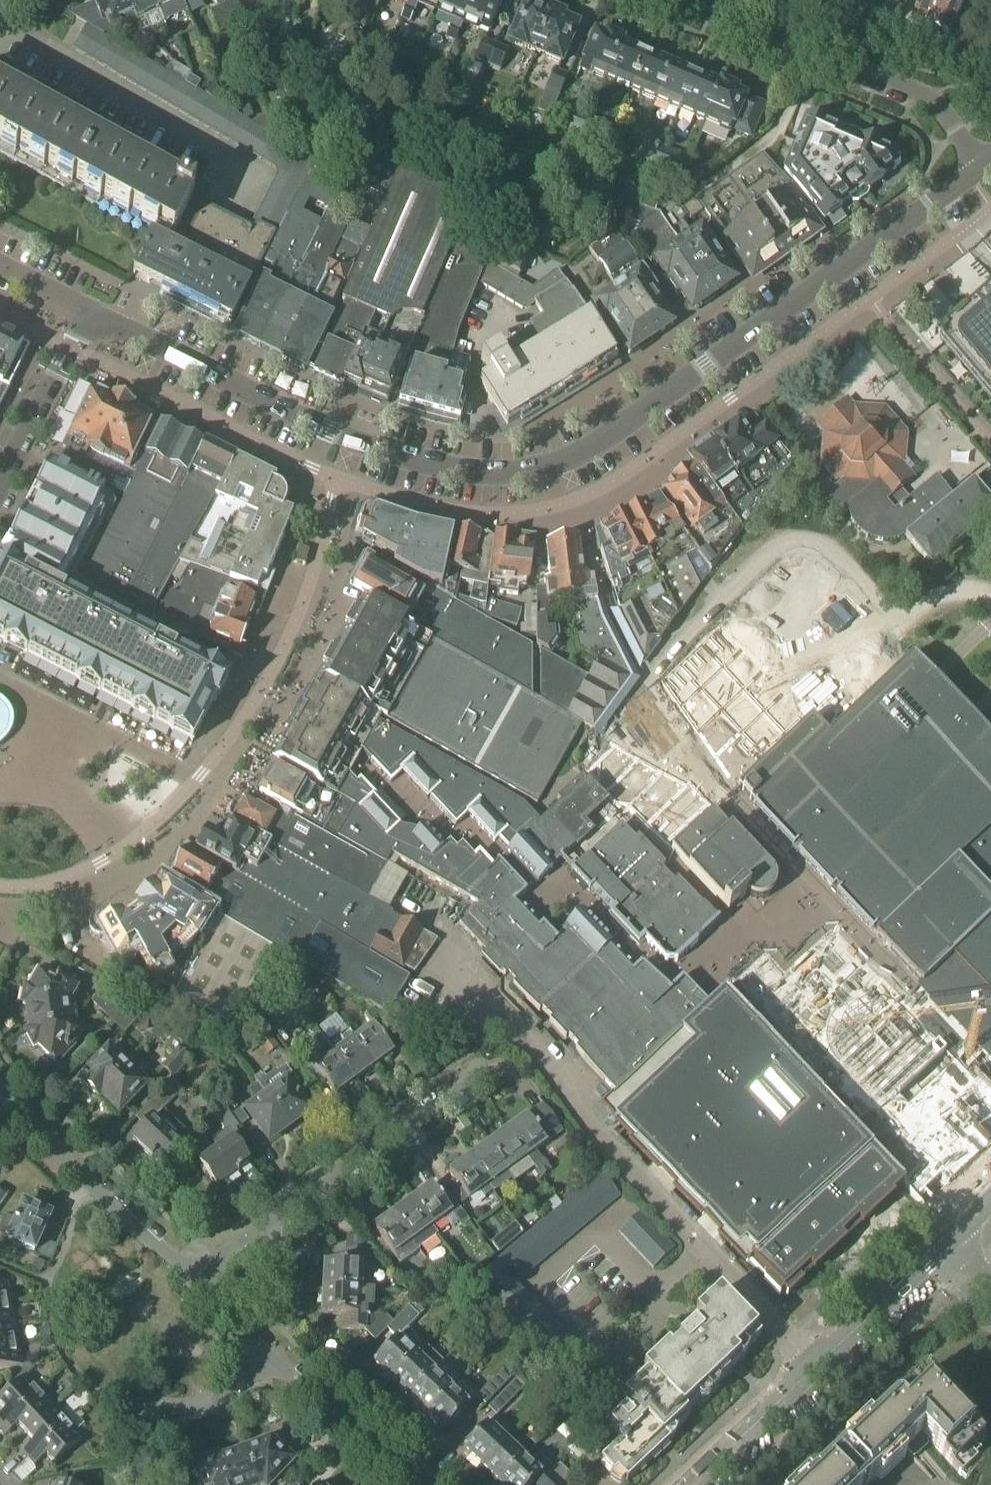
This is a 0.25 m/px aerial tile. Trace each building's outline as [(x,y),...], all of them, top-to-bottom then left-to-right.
[(95,5),(83,10),(90,29),(101,24),(103,27),(106,25),(109,31),(122,25),(121,23),(133,17),(137,23),(141,33),(142,33),(141,32),(127,0),(96,0),(97,4),(95,5)] [(141,32),(142,33),(165,24),(155,0),(127,0),(141,32)] [(165,24),(179,18),(188,14),(182,0),(155,0),(165,24)] [(224,6),(233,28),(245,22),(236,0),(224,6)] [(361,17),(358,26),(369,30),(382,0),(367,0),(360,17),(361,17)] [(400,20),(410,24),(420,1),(438,9),(442,0),(408,0),(400,20)] [(438,9),(452,15),(447,28),(450,29),(445,40),(456,44),(464,21),(465,21),(475,0),(442,0),(438,9)] [(465,21),(490,32),(504,0),(475,0),(465,21)] [(857,3),(871,9),(875,0),(877,1),(877,0),(859,0),(857,3)] [(937,44),(939,44),(941,45),(943,44),(945,43),(946,40),(948,40),(949,39),(954,41),(959,28),(954,26),(964,2),(963,2),(964,0),(921,0),(915,12),(916,13),(912,22),(925,28),(925,29),(933,32),(932,35),(934,35),(934,38),(934,39),(934,40),(935,42),(936,43),(937,44)] [(541,12),(526,5),(509,43),(535,54),(553,13),(543,8),(541,12)] [(233,28),(224,6),(209,12),(219,34),(233,28)] [(562,17),(553,13),(535,54),(560,65),(576,27),(561,20),(562,17)] [(167,30),(172,40),(178,38),(179,42),(181,42),(174,27),(167,30)] [(172,40),(167,30),(161,33),(167,48),(179,42),(178,38),(172,40)] [(98,37),(87,31),(75,52),(86,58),(98,37)] [(605,40),(596,36),(581,71),(606,81),(620,47),(622,42),(607,35),(605,40)] [(97,64),(109,44),(98,37),(86,58),(97,64)] [(487,67),(496,46),(484,40),(475,62),(487,67)] [(108,71),(120,50),(109,44),(97,64),(108,71)] [(496,46),(487,67),(500,72),(509,51),(496,46)] [(631,92),(646,58),(620,47),(606,81),(631,92)] [(131,56),(120,50),(108,71),(119,77),(131,56)] [(131,56),(119,77),(129,84),(142,63),(131,56)] [(656,103),(671,68),(646,58),(631,92),(656,103)] [(142,63),(129,84),(140,90),(153,69),(142,63)] [(172,63),(165,74),(176,80),(184,85),(189,76),(190,77),(191,75),(172,63)] [(680,113),(695,78),(671,68),(656,103),(680,113)] [(153,69),(140,90),(151,96),(163,75),(153,69)] [(550,118),(568,76),(555,71),(537,112),(550,118)] [(189,76),(184,85),(187,86),(197,92),(202,85),(190,77),(189,76)] [(696,120),(705,124),(719,89),(695,78),(680,113),(696,120)] [(705,124),(731,135),(732,132),(750,140),(764,107),(736,95),(738,91),(721,84),(719,89),(705,124)] [(187,86),(173,109),(184,116),(196,95),(195,94),(197,92),(187,86)] [(196,95),(184,116),(195,122),(207,101),(196,95)] [(154,236),(151,241),(166,248),(167,247),(194,194),(179,186),(176,191),(0,99),(0,155),(154,236)] [(207,101),(195,122),(206,128),(218,108),(207,101)] [(218,108),(206,128),(217,135),(229,114),(218,108)] [(577,113),(569,134),(581,139),(589,117),(577,113)] [(229,114),(217,135),(227,141),(240,120),(229,114)] [(825,130),(826,128),(805,119),(795,143),(802,146),(798,154),(792,152),(783,173),(823,221),(841,208),(840,207),(850,199),(847,195),(860,186),(864,192),(884,179),(882,177),(891,171),(893,172),(899,168),(898,159),(891,156),(890,158),(880,153),(881,151),(859,142),(857,149),(842,143),(844,138),(825,130)] [(262,133),(249,154),(260,160),(273,140),(262,133)] [(654,140),(642,135),(631,161),(655,171),(663,151),(664,151),(665,150),(653,144),(654,140)] [(273,140),(260,160),(269,166),(283,146),(273,140)] [(283,146),(269,166),(271,167),(279,171),(295,153),(283,146)] [(664,151),(663,151),(655,171),(667,176),(675,157),(689,163),(690,160),(665,150),(664,151)] [(295,153),(279,171),(282,174),(279,180),(302,186),(311,166),(313,163),(295,153)] [(689,163),(675,157),(667,176),(693,188),(696,181),(683,176),(689,163)] [(792,190),(761,157),(741,172),(790,245),(810,231),(811,226),(803,215),(807,212),(792,190)] [(343,302),(346,304),(314,376),(343,389),(345,386),(363,344),(366,336),(376,315),(390,321),(388,326),(392,322),(400,315),(412,314),(404,334),(416,339),(425,318),(423,317),(453,247),(452,247),(471,203),(463,199),(470,183),(437,169),(430,184),(398,170),(397,172),(375,162),(358,199),(382,210),(343,302)] [(240,331),(237,337),(260,348),(284,299),(286,300),(319,233),(318,232),(322,224),(303,215),(309,202),(328,212),(343,182),(313,167),(311,166),(302,186),(294,202),(288,213),(283,225),(277,236),(276,236),(264,260),(262,264),(272,269),(240,331)] [(790,245),(741,172),(720,186),(771,258),(790,245)] [(279,180),(273,191),(294,202),(302,186),(279,180)] [(736,262),(740,259),(748,270),(752,271),(771,258),(720,186),(695,203),(712,227),(711,227),(736,262)] [(638,194),(625,188),(614,214),(627,220),(633,206),(638,194)] [(273,191),(268,202),(288,213),(294,202),(273,191)] [(678,248),(713,297),(714,297),(715,298),(735,284),(736,279),(734,276),(728,276),(723,268),(726,265),(716,251),(713,253),(710,249),(712,248),(701,232),(692,238),(683,225),(687,222),(673,202),(667,206),(638,194),(633,206),(661,219),(660,222),(678,248)] [(268,202),(262,214),(283,225),(288,213),(268,202)] [(682,213),(690,223),(702,215),(694,204),(682,213)] [(633,206),(627,220),(641,226),(638,228),(637,232),(633,235),(666,280),(668,279),(674,288),(671,290),(681,304),(684,302),(688,307),(687,310),(688,312),(692,312),(713,297),(678,248),(660,222),(661,219),(633,206)] [(150,240),(132,273),(155,286),(230,325),(262,264),(264,260),(276,236),(256,225),(253,232),(204,207),(192,231),(180,254),(173,250),(167,247),(166,248),(151,241),(150,240)] [(262,214),(256,225),(276,236),(277,236),(283,225),(262,214)] [(284,299),(260,348),(281,359),(307,311),(325,277),(324,276),(332,259),(334,260),(341,244),(350,224),(329,214),(319,233),(286,300),(284,299)] [(491,264),(520,277),(535,238),(507,225),(491,264)] [(604,275),(616,291),(649,341),(668,328),(663,320),(661,321),(646,298),(655,292),(614,232),(588,250),(599,266),(604,275)] [(307,311),(281,359),(304,371),(330,322),(353,270),(361,252),(341,244),(334,260),(332,259),(324,276),(325,277),(307,311)] [(399,409),(400,410),(433,420),(434,420),(452,356),(459,334),(478,284),(479,284),(487,263),(488,260),(453,247),(423,317),(425,318),(416,339),(409,355),(416,358),(408,386),(405,385),(399,406),(400,406),(399,409)] [(496,268),(487,263),(479,284),(488,290),(496,268)] [(587,274),(593,283),(604,275),(599,266),(587,274)] [(506,274),(496,268),(488,290),(497,296),(506,274)] [(508,429),(532,414),(617,361),(589,316),(573,292),(558,271),(533,289),(536,306),(544,317),(530,325),(533,330),(499,351),(481,361),(489,373),(490,373),(492,377),(480,384),(483,388),(482,389),(508,429)] [(515,280),(506,274),(497,296),(507,301),(515,280)] [(525,285),(515,280),(507,301),(516,307),(525,285)] [(533,289),(525,285),(516,307),(525,312),(533,289)] [(940,335),(940,338),(941,341),(942,343),(963,369),(990,401),(990,288),(989,289),(987,290),(979,297),(952,320),(944,326),(942,329),(940,332),(940,335)] [(593,307),(603,321),(604,320),(628,355),(649,341),(616,291),(593,307)] [(366,336),(363,344),(345,386),(388,404),(408,355),(409,355),(416,339),(404,334),(412,314),(400,315),(392,322),(388,326),(381,343),(366,336)] [(6,387),(7,387),(27,347),(22,345),(0,334),(0,400),(6,387)] [(452,356),(434,420),(457,425),(459,422),(460,423),(465,403),(469,390),(471,360),(452,356)] [(62,457),(58,466),(123,499),(134,477),(128,473),(155,419),(129,407),(129,406),(118,400),(118,401),(91,388),(61,449),(63,450),(60,456),(62,457)] [(815,426),(822,435),(818,467),(834,483),(835,483),(837,486),(834,489),(828,487),(821,494),(843,519),(846,517),(860,531),(860,532),(861,532),(861,533),(863,534),(864,535),(866,536),(867,537),(868,537),(869,538),(873,540),(875,541),(878,541),(881,542),(883,542),(885,542),(888,542),(890,542),(895,541),(898,541),(899,540),(906,537),(931,568),(990,517),(990,504),(973,482),(946,504),(929,484),(911,500),(902,489),(912,480),(907,474),(911,469),(904,461),(906,435),(884,408),(853,407),(847,400),(815,426)] [(205,444),(162,423),(134,477),(123,499),(84,575),(126,597),(205,444)] [(690,459),(694,464),(729,513),(742,532),(795,464),(765,430),(754,438),(744,424),(740,426),(739,425),(690,459)] [(234,459),(205,444),(126,597),(153,610),(178,562),(180,563),(184,556),(234,459)] [(281,490),(278,488),(276,486),(273,485),(276,480),(241,463),(238,461),(234,459),(184,556),(202,562),(213,535),(218,536),(221,528),(277,552),(292,515),(283,510),(284,508),(285,505),(286,502),(285,500),(285,497),(284,494),(282,492),(281,490)] [(711,574),(721,562),(742,532),(729,513),(694,464),(686,470),(684,469),(682,469),(680,469),(677,471),(675,472),(674,475),(674,477),(674,478),(676,481),(662,492),(665,496),(658,500),(711,574)] [(4,644),(7,646),(7,645),(24,654),(24,655),(26,656),(27,655),(78,682),(77,683),(80,684),(80,683),(97,692),(97,693),(99,694),(100,693),(132,710),(132,711),(134,712),(135,712),(151,720),(154,722),(171,730),(170,732),(173,733),(173,732),(189,741),(189,742),(192,743),(213,703),(215,704),(216,701),(216,700),(224,684),(225,684),(227,680),(225,680),(226,679),(223,677),(223,678),(206,669),(203,667),(203,668),(177,655),(130,630),(138,615),(72,580),(114,499),(50,465),(36,492),(25,514),(10,540),(0,560),(0,641),(4,644)] [(627,515),(669,601),(677,618),(711,574),(658,500),(627,515)] [(363,512),(354,536),(362,539),(361,542),(396,562),(392,567),(432,590),(441,595),(475,614),(476,606),(469,603),(457,598),(460,583),(466,553),(475,555),(480,535),(415,522),(374,507),(371,507),(369,507),(366,509),(363,512)] [(611,585),(612,585),(620,613),(619,614),(651,610),(669,601),(627,515),(599,529),(595,532),(601,553),(611,585)] [(189,568),(256,591),(259,592),(264,580),(265,580),(277,552),(221,528),(218,536),(213,535),(202,562),(184,556),(180,563),(178,562),(189,568)] [(466,553),(460,583),(473,586),(469,603),(476,606),(475,614),(483,618),(484,619),(484,618),(484,617),(486,612),(485,611),(488,589),(486,589),(493,538),(480,535),(475,555),(466,553)] [(489,577),(501,579),(499,593),(516,595),(517,588),(524,588),(525,582),(527,582),(532,543),(514,541),(515,539),(495,538),(489,577)] [(580,540),(563,542),(570,598),(570,606),(571,606),(597,603),(598,603),(594,576),(590,577),(584,577),(580,540)] [(537,608),(537,636),(537,648),(551,657),(561,643),(559,626),(552,627),(549,601),(570,598),(563,542),(546,544),(550,581),(545,582),(546,589),(537,591),(537,608)] [(298,548),(293,563),(305,566),(309,551),(298,548)] [(366,554),(350,585),(411,618),(420,604),(423,603),(432,608),(432,590),(392,567),(392,568),(366,554)] [(940,573),(947,583),(958,574),(950,565),(940,573)] [(256,591),(189,568),(178,596),(249,624),(261,594),(256,591)] [(156,617),(168,619),(165,631),(191,634),(236,657),(249,624),(178,596),(169,592),(156,617)] [(364,601),(318,681),(382,718),(537,805),(582,725),(541,702),(533,697),(432,641),(364,601)] [(486,612),(484,617),(516,627),(521,611),(489,602),(486,612)] [(597,603),(571,606),(579,651),(598,662),(632,680),(602,621),(597,603)] [(521,627),(520,636),(537,636),(537,608),(525,608),(525,627),(521,627)] [(653,616),(651,610),(619,614),(644,664),(670,628),(653,616)] [(165,633),(165,631),(168,619),(156,617),(153,631),(165,633)] [(589,679),(541,652),(541,666),(541,678),(607,715),(619,698),(587,681),(589,679)] [(580,653),(571,668),(589,678),(589,679),(587,681),(619,698),(632,680),(598,662),(598,663),(580,653)] [(982,1044),(990,1053),(990,737),(988,735),(972,717),(935,678),(913,655),(829,735),(812,718),(738,788),(755,805),(753,806),(793,848),(791,849),(797,855),(798,854),(831,889),(830,891),(836,896),(837,895),(847,906),(908,970),(923,985),(941,1005),(940,1007),(942,1008),(945,1005),(967,1028),(964,1032),(978,1047),(982,1044)] [(607,715),(541,678),(541,702),(582,725),(594,732),(607,715)] [(276,754),(273,760),(327,790),(326,792),(354,808),(360,811),(367,805),(375,798),(361,782),(357,784),(350,776),(358,761),(362,753),(384,776),(396,767),(439,813),(448,805),(461,819),(468,813),(494,842),(498,839),(497,838),(522,815),(418,757),(423,748),(385,727),(384,727),(379,724),(382,718),(318,681),(307,700),(276,754)] [(0,740),(5,735),(7,732),(8,728),(9,719),(8,715),(6,712),(1,706),(0,705),(0,740)] [(275,766),(259,794),(263,796),(295,814),(296,812),(303,817),(303,818),(323,829),(322,831),(336,838),(354,808),(326,792),(324,798),(323,799),(307,791),(310,786),(275,766)] [(581,778),(556,800),(560,804),(578,821),(579,820),(598,799),(583,784),(586,782),(581,778)] [(230,813),(230,815),(231,818),(232,820),(230,825),(272,845),(271,846),(394,915),(394,914),(368,900),(386,867),(336,838),(322,831),(283,809),(279,815),(259,803),(256,807),(244,800),(242,804),(239,804),(236,805),(234,807),(233,807),(231,810),(230,813)] [(525,867),(523,868),(536,883),(561,860),(561,861),(562,860),(561,859),(577,844),(574,842),(588,829),(579,820),(578,821),(560,804),(536,826),(551,842),(525,867)] [(354,808),(336,838),(386,867),(392,856),(475,903),(476,906),(457,925),(485,953),(485,954),(482,955),(499,972),(501,970),(509,979),(507,981),(520,995),(537,1013),(539,1011),(550,1021),(548,1024),(564,1040),(566,1038),(576,1049),(574,1051),(578,1055),(611,1090),(614,1094),(604,1104),(616,1117),(619,1120),(617,1122),(620,1126),(633,1140),(631,1141),(659,1170),(661,1168),(678,1186),(676,1188),(702,1216),(705,1214),(723,1232),(720,1234),(748,1263),(750,1261),(760,1272),(767,1279),(765,1281),(781,1298),(784,1294),(788,1298),(805,1282),(803,1280),(817,1267),(815,1265),(839,1243),(840,1245),(865,1220),(864,1219),(888,1196),(890,1197),(905,1183),(905,1182),(904,1181),(904,1182),(900,1178),(900,1179),(883,1161),(880,1163),(855,1136),(858,1134),(823,1097),(818,1096),(794,1119),(762,1088),(787,1064),(788,1059),(756,1025),(753,1028),(724,998),(714,1008),(711,1005),(709,1006),(682,978),(669,991),(641,965),(635,970),(622,957),(611,944),(612,943),(582,912),(566,927),(567,928),(555,939),(542,925),(541,926),(518,901),(527,892),(498,862),(492,867),(479,854),(474,858),(461,844),(456,849),(450,842),(444,847),(424,827),(405,845),(367,805),(360,811),(354,808)] [(713,811),(671,850),(729,911),(746,895),(751,899),(757,901),(763,901),(768,898),(773,894),(776,889),(777,883),(776,877),(773,872),(769,868),(737,834),(731,828),(730,829),(713,811)] [(522,815),(497,838),(498,839),(509,851),(508,852),(523,868),(525,867),(551,842),(536,826),(523,813),(522,815)] [(643,940),(664,963),(676,962),(720,922),(678,877),(674,881),(662,868),(666,865),(639,836),(636,839),(623,824),(572,871),(571,869),(570,870),(571,872),(589,892),(590,892),(611,914),(610,915),(637,945),(643,940)] [(205,832),(194,850),(196,851),(371,953),(372,950),(415,973),(437,940),(393,917),(394,915),(271,846),(272,845),(230,825),(221,841),(207,832),(205,832)] [(182,843),(163,875),(204,899),(200,905),(200,906),(274,949),(298,963),(352,995),(385,1015),(388,1016),(400,995),(402,991),(410,978),(370,955),(371,953),(196,851),(194,850),(182,843)] [(85,922),(84,927),(85,932),(89,936),(94,937),(99,936),(111,959),(117,958),(127,961),(132,962),(130,967),(131,971),(134,975),(139,976),(143,975),(145,973),(150,983),(153,984),(155,983),(156,986),(172,995),(223,1025),(227,1028),(274,949),(200,906),(153,878),(148,887),(131,904),(114,916),(103,922),(99,919),(94,917),(89,919),(85,922)] [(298,965),(281,977),(300,1002),(316,989),(298,965)] [(24,991),(23,1005),(27,1005),(27,1008),(68,1001),(74,991),(41,971),(29,992),(24,991)] [(101,987),(97,995),(96,997),(113,1007),(120,999),(114,995),(101,987)] [(91,1004),(104,1016),(113,1007),(96,997),(91,1004)] [(120,999),(113,1007),(104,1016),(113,1024),(130,1006),(120,999)] [(68,1001),(27,1008),(30,1030),(71,1025),(68,1001)] [(130,1006),(113,1024),(125,1035),(144,1015),(130,1006)] [(298,1024),(287,1009),(275,1018),(286,1033),(298,1024)] [(365,1018),(371,1027),(353,1041),(373,1069),(394,1054),(384,1041),(394,1034),(386,1023),(376,1010),(365,1018)] [(336,1017),(319,1029),(329,1043),(327,1045),(334,1054),(355,1083),(373,1069),(353,1041),(336,1017)] [(27,1035),(33,1048),(37,1047),(54,1063),(81,1034),(72,1026),(71,1025),(30,1030),(30,1034),(27,1035)] [(254,1040),(268,1057),(280,1047),(267,1030),(254,1040)] [(110,1048),(76,1084),(94,1101),(128,1065),(110,1048)] [(170,1078),(189,1058),(179,1049),(160,1069),(170,1078)] [(317,1091),(327,1085),(336,1097),(355,1083),(334,1054),(318,1066),(311,1058),(299,1066),(317,1091)] [(114,1120),(148,1083),(128,1065),(94,1101),(114,1120)] [(274,1093),(267,1083),(259,1088),(288,1127),(307,1113),(286,1084),(274,1093)] [(257,1101),(258,1103),(247,1112),(269,1141),(288,1127),(259,1088),(257,1086),(248,1092),(255,1102),(257,1101)] [(155,1117),(132,1142),(160,1169),(189,1138),(161,1112),(172,1100),(163,1090),(146,1108),(155,1117)] [(510,1130),(538,1168),(535,1169),(542,1178),(552,1171),(544,1160),(542,1160),(536,1152),(563,1132),(543,1106),(510,1130)] [(217,1149),(198,1163),(215,1187),(248,1164),(239,1151),(246,1145),(236,1132),(239,1129),(229,1116),(230,1115),(225,1108),(213,1117),(225,1132),(212,1142),(217,1149)] [(239,1109),(230,1115),(240,1129),(249,1122),(239,1109)] [(490,1145),(510,1171),(508,1173),(515,1183),(535,1169),(538,1168),(510,1130),(490,1145)] [(510,1171),(490,1145),(471,1159),(490,1186),(508,1173),(510,1171)] [(450,1174),(455,1181),(470,1201),(481,1193),(485,1198),(494,1192),(489,1187),(490,1186),(471,1159),(450,1174)] [(620,1196),(600,1173),(590,1182),(610,1205),(620,1196)] [(610,1205),(590,1182),(580,1190),(600,1213),(610,1205)] [(430,1186),(412,1200),(432,1227),(450,1213),(430,1186)] [(580,1190),(570,1199),(590,1222),(600,1213),(580,1190)] [(590,1222),(570,1199),(560,1207),(580,1230),(590,1222)] [(412,1200),(392,1214),(418,1250),(438,1235),(432,1227),(412,1200)] [(12,1247),(17,1249),(21,1247),(33,1252),(49,1217),(48,1217),(50,1212),(42,1209),(40,1213),(23,1205),(13,1226),(7,1223),(2,1234),(8,1237),(7,1240),(11,1242),(12,1247)] [(560,1207),(550,1216),(570,1239),(580,1230),(560,1207)] [(640,1212),(618,1233),(627,1243),(649,1222),(640,1212)] [(392,1214),(372,1229),(381,1242),(374,1247),(384,1262),(393,1255),(400,1265),(419,1251),(418,1250),(392,1214)] [(550,1216),(540,1224),(560,1247),(570,1239),(550,1216)] [(636,1252),(658,1231),(649,1222),(627,1243),(636,1252)] [(540,1224),(530,1233),(550,1256),(560,1247),(540,1224)] [(645,1261),(667,1240),(658,1231),(636,1252),(645,1261)] [(530,1233),(520,1241),(540,1264),(550,1256),(530,1233)] [(322,1290),(359,1291),(359,1292),(368,1292),(370,1253),(367,1253),(367,1249),(370,1247),(367,1242),(346,1240),(345,1252),(342,1252),(342,1257),(334,1257),(333,1266),(323,1265),(322,1290)] [(675,1249),(667,1240),(645,1261),(653,1270),(675,1249)] [(540,1264),(520,1241),(510,1249),(530,1273),(540,1264)] [(510,1249),(501,1258),(520,1281),(530,1273),(510,1249)] [(501,1258),(470,1284),(515,1285),(520,1281),(501,1258)] [(1,1284),(0,1279),(0,1306),(9,1304),(5,1284),(1,1284)] [(515,1285),(470,1284),(499,1312),(520,1290),(515,1285)] [(384,1316),(382,1318),(370,1317),(371,1292),(368,1292),(359,1292),(359,1291),(322,1290),(322,1316),(340,1317),(340,1331),(364,1332),(374,1343),(386,1331),(385,1329),(391,1323),(384,1316)] [(520,1290),(499,1312),(508,1321),(530,1300),(520,1290)] [(628,1482),(627,1483),(629,1484),(671,1444),(663,1436),(672,1428),(676,1433),(691,1419),(687,1416),(700,1404),(695,1399),(714,1381),(719,1386),(743,1363),(734,1355),(743,1347),(748,1352),(762,1338),(739,1314),(720,1295),(696,1318),(702,1325),(696,1331),(694,1329),(678,1345),(680,1346),(671,1354),(668,1351),(644,1374),(647,1378),(625,1399),(634,1409),(627,1415),(626,1414),(610,1429),(624,1443),(602,1464),(615,1478),(621,1474),(628,1482)] [(508,1321),(518,1331),(539,1309),(530,1300),(508,1321)] [(12,1325),(9,1304),(0,1306),(0,1327),(12,1325)] [(385,1329),(386,1331),(396,1340),(372,1365),(389,1382),(414,1355),(404,1346),(415,1336),(408,1329),(420,1318),(407,1306),(391,1323),(385,1329)] [(539,1309),(518,1331),(528,1340),(549,1318),(539,1309)] [(528,1340),(537,1350),(559,1328),(549,1318),(528,1340)] [(16,1345),(12,1325),(0,1327),(0,1348),(16,1345)] [(559,1328),(537,1350),(547,1359),(568,1337),(559,1328)] [(568,1337),(547,1359),(557,1369),(578,1347),(568,1337)] [(10,1369),(12,1379),(25,1376),(28,1375),(36,1368),(34,1364),(20,1367),(16,1345),(0,1348),(0,1371),(10,1369)] [(389,1382),(406,1398),(431,1372),(440,1363),(423,1346),(414,1355),(389,1382)] [(432,1373),(431,1372),(406,1398),(424,1415),(458,1379),(442,1364),(432,1373)] [(460,1380),(458,1379),(424,1415),(442,1433),(471,1403),(476,1397),(486,1406),(512,1380),(502,1371),(478,1396),(461,1379),(460,1380)] [(5,1412),(0,1416),(0,1429),(39,1392),(25,1376),(0,1399),(0,1407),(5,1412)] [(497,1417),(528,1384),(519,1376),(488,1409),(497,1417)] [(922,1436),(943,1458),(966,1482),(986,1464),(975,1452),(985,1442),(973,1429),(958,1413),(933,1386),(933,1387),(923,1377),(809,1484),(870,1484),(922,1436)] [(39,1392),(0,1429),(0,1430),(6,1436),(17,1426),(25,1434),(53,1407),(39,1392)] [(25,1434),(33,1443),(21,1453),(27,1460),(67,1423),(53,1407),(25,1434)] [(497,1429),(490,1422),(462,1451),(479,1468),(504,1441),(495,1432),(497,1429)] [(69,1424),(67,1423),(27,1460),(33,1467),(45,1457),(53,1466),(83,1440),(69,1424)] [(522,1458),(504,1441),(479,1468),(497,1484),(522,1458)] [(246,1452),(258,1484),(271,1484),(293,1463),(271,1443),(246,1452)] [(215,1456),(226,1484),(258,1484),(246,1452),(221,1461),(219,1454),(215,1456)] [(189,1471),(194,1484),(226,1484),(215,1456),(196,1463),(198,1467),(189,1471)] [(571,1477),(560,1465),(555,1471),(543,1459),(533,1469),(522,1458),(497,1484),(563,1484),(571,1477)]
